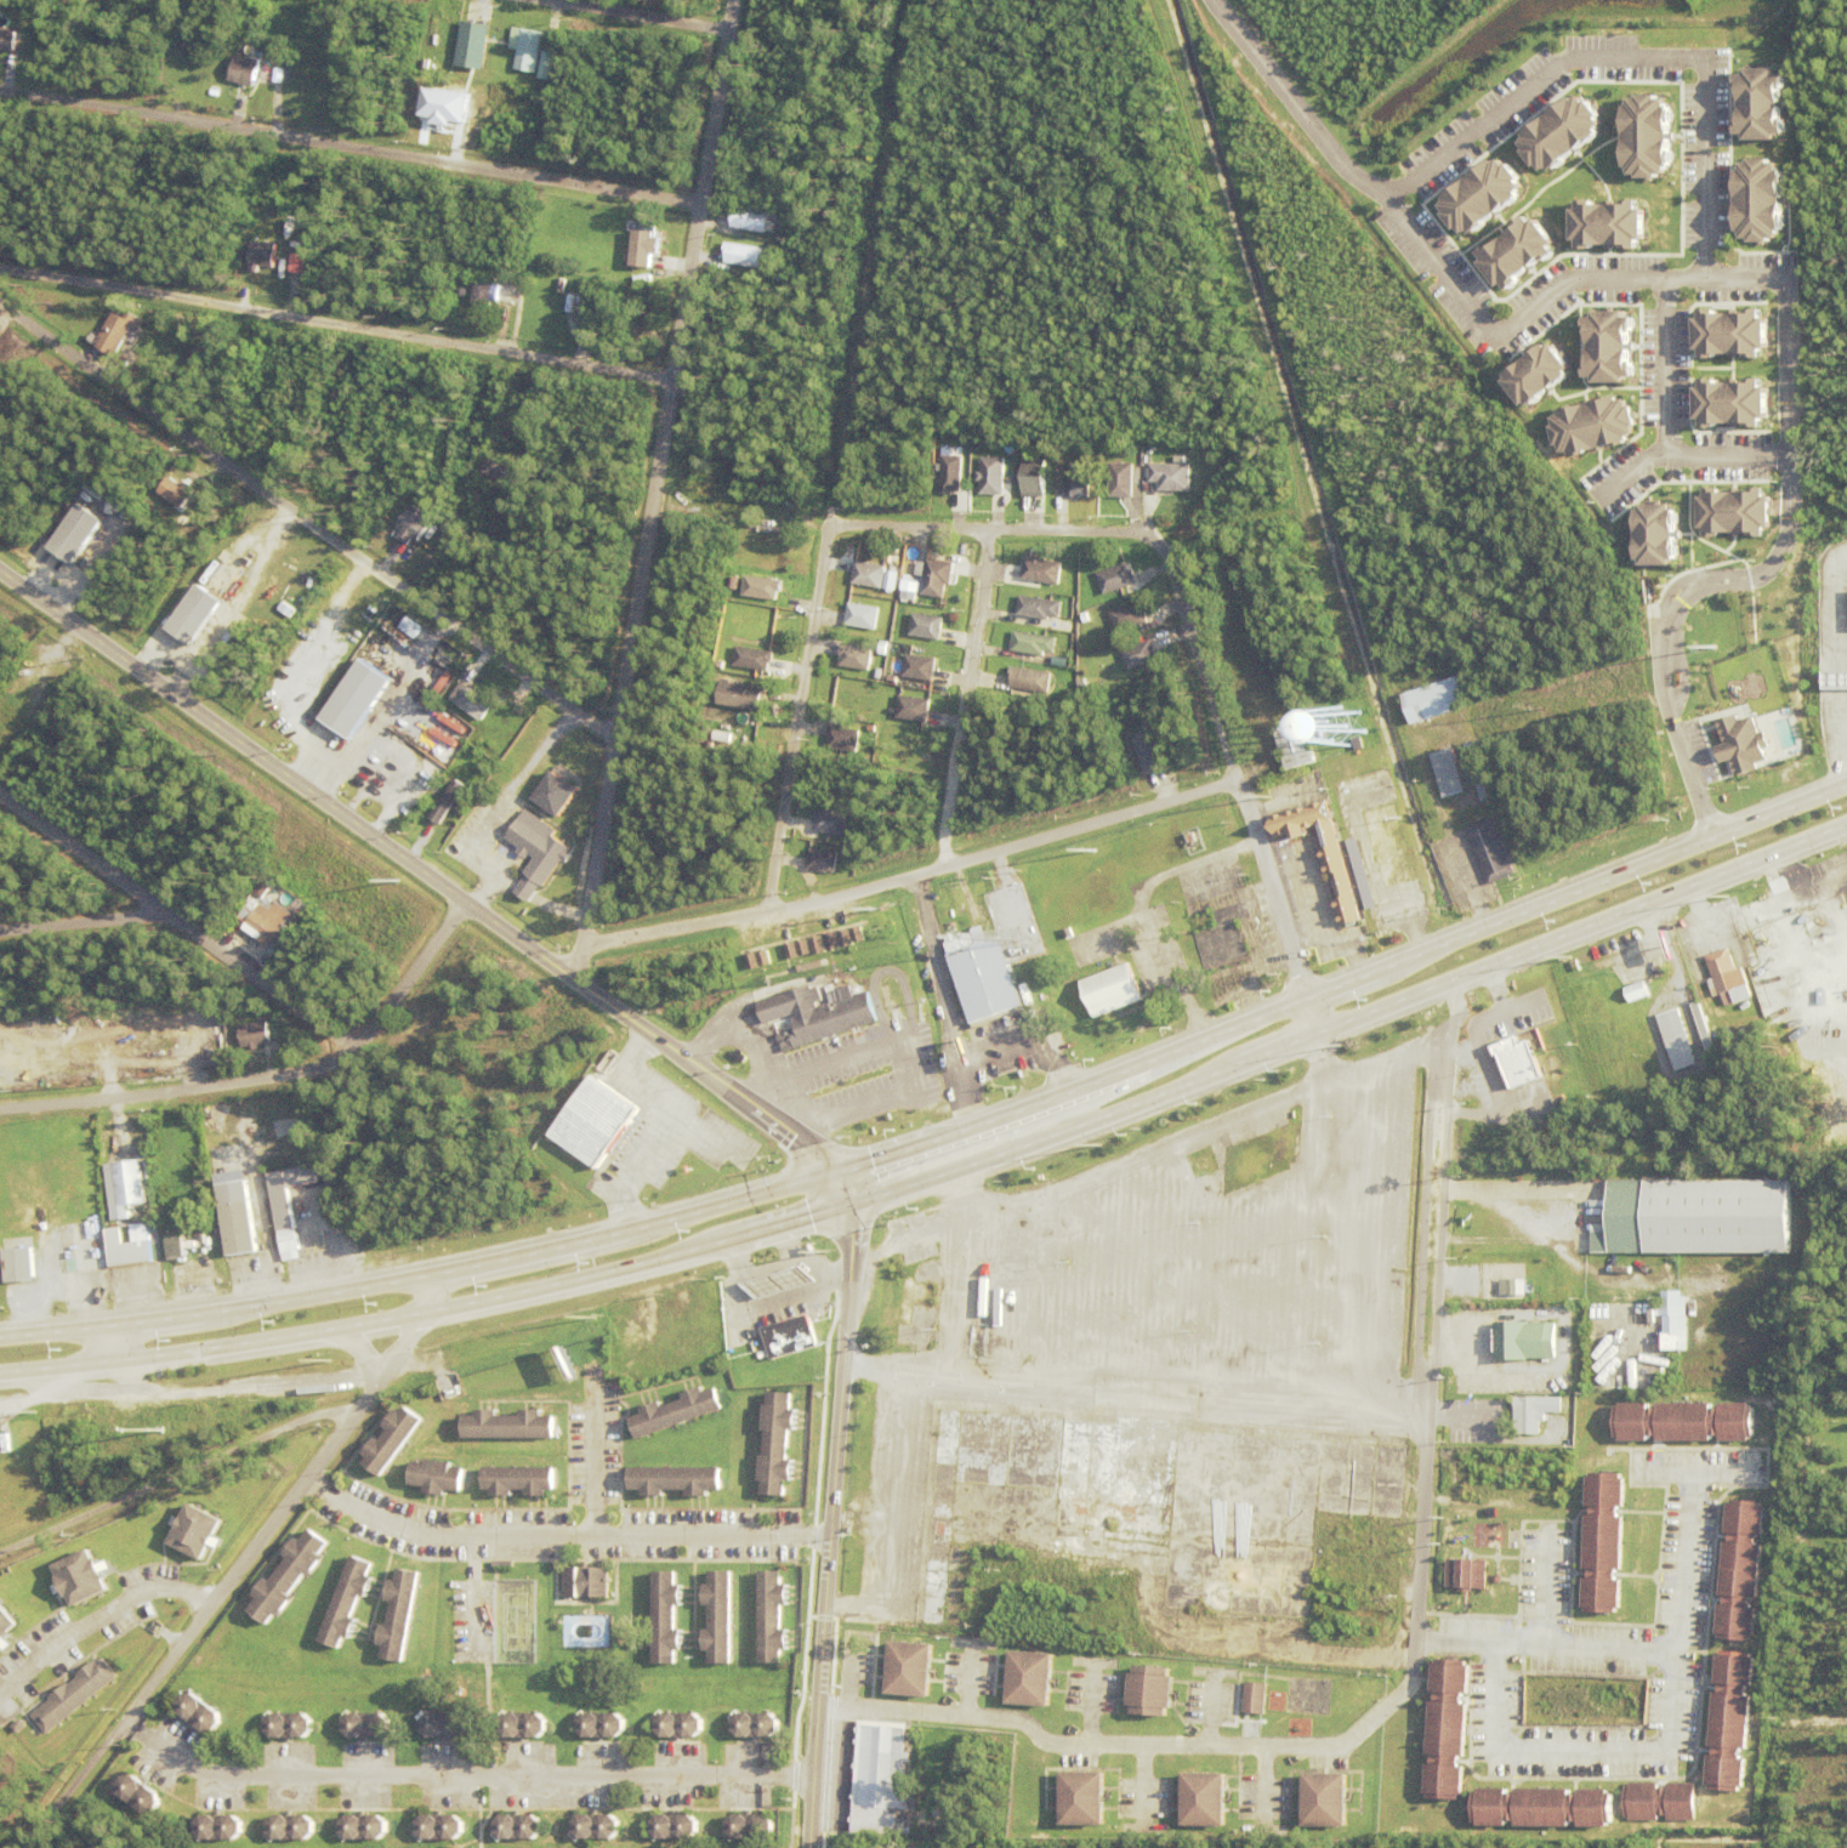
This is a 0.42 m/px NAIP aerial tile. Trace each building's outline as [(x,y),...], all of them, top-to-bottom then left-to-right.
[(107,18),(108,10),(121,11),(121,19),(107,18)] [(480,70),(487,25),(459,20),(451,65),(480,70)] [(516,70),(523,29),(544,33),(536,73),(516,70)] [(14,50),(15,30),(0,30),(0,49),(14,50)] [(328,44),(328,34),(336,34),(336,45),(328,44)] [(540,79),(544,52),(555,53),(550,80),(540,79)] [(252,87),(258,62),(232,55),(225,80),(252,87)] [(1736,70),(1736,138),(1780,139),(1781,71),(1736,70)] [(416,116),(427,117),(426,124),(445,127),(446,121),(460,123),(464,93),(419,87),(416,116)] [(1514,142),(1542,176),(1604,125),(1575,91),(1514,142)] [(1621,176),(1666,178),(1669,109),(1663,109),(1663,98),(1623,96),(1621,176)] [(1433,204),(1460,239),(1525,189),(1497,154),(1433,204)] [(1734,241),(1778,242),(1779,161),(1736,161),(1734,241)] [(1571,247),(1639,248),(1639,200),(1626,200),(1625,204),(1572,203),(1571,247)] [(732,229),(733,221),(731,220),(733,207),(771,214),(767,234),(732,229)] [(1474,255),(1500,291),(1555,251),(1529,215),(1474,255)] [(654,255),(653,269),(632,268),(636,232),(657,233),(657,239),(663,239),(661,256),(654,255)] [(63,240),(67,235),(75,245),(72,249),(63,240)] [(273,269),(274,243),(247,242),(246,268),(273,269)] [(727,265),(728,257),(724,257),(727,243),(765,250),(761,271),(727,265)] [(287,272),(302,273),(304,255),(289,254),(287,272)] [(252,280),(256,261),(262,261),(258,280),(252,280)] [(558,292),(561,279),(567,280),(564,294),(558,292)] [(493,303),(491,308),(476,306),(479,283),(518,289),(515,307),(493,303)] [(574,305),(573,312),(567,311),(569,292),(575,292),(575,296),(576,296),(575,306),(574,305)] [(116,358),(96,347),(114,312),(120,315),(124,309),(138,319),(116,358)] [(1762,312),(1695,310),(1693,356),(1761,358),(1762,312)] [(500,334),(501,329),(499,329),(500,319),(501,320),(502,313),(508,314),(506,335),(500,334)] [(1584,313),(1585,382),(1631,381),(1630,318),(1623,318),(1623,313),(1584,313)] [(1570,370),(1546,341),(1498,381),(1522,410),(1570,370)] [(8,352),(12,348),(24,359),(21,364),(8,352)] [(400,371),(402,365),(421,369),(420,375),(400,371)] [(400,400),(405,380),(411,382),(407,402),(400,400)] [(1761,428),(1762,383),(1695,381),(1694,425),(1761,428)] [(1634,441),(1626,397),(1547,412),(1555,456),(1634,441)] [(490,440),(493,421),(499,422),(496,442),(490,440)] [(289,444),(297,431),(307,438),(299,451),(289,444)] [(954,493),(954,496),(942,495),(943,456),(964,457),(962,494),(954,493)] [(981,496),(982,483),(978,483),(978,473),(982,473),(982,459),(1006,459),(1005,496),(981,496)] [(1024,499),(1025,461),(1047,461),(1046,499),(1024,499)] [(1068,499),(1069,464),(1091,464),(1091,500),(1068,499)] [(1110,499),(1112,465),(1135,465),(1133,499),(1110,499)] [(1160,493),(1160,484),(1150,484),(1150,465),(1190,466),(1190,493),(1160,493)] [(178,508),(189,488),(164,474),(153,493),(178,508)] [(1765,490),(1698,489),(1698,538),(1717,538),(1717,535),(1764,536),(1765,490)] [(721,499),(723,491),(732,494),(729,501),(721,499)] [(186,517),(197,501),(201,505),(191,521),(186,517)] [(426,508),(430,502),(441,510),(437,516),(426,508)] [(1671,567),(1672,505),(1634,504),(1633,567),(1671,567)] [(51,550),(81,506),(106,523),(75,567),(51,550)] [(415,540),(409,547),(399,540),(404,533),(399,529),(411,511),(433,527),(421,544),(415,540)] [(377,541),(381,536),(397,547),(393,552),(377,541)] [(948,585),(944,601),(922,596),(926,578),(916,576),(919,558),(955,564),(951,586),(948,585)] [(1063,564),(1061,587),(1039,584),(1039,585),(1034,585),(1035,582),(1023,581),(1025,558),(1034,559),(1034,558),(1044,559),(1042,561),(1063,564)] [(853,586),(857,563),(887,568),(883,591),(853,586)] [(1098,575),(1131,564),(1138,586),(1106,597),(1098,575)] [(741,597),(777,600),(779,579),(743,576),(741,597)] [(201,587),(208,579),(216,586),(210,595),(201,587)] [(1195,587),(1218,580),(1222,593),(1200,599),(1195,587)] [(726,587),(737,581),(745,595),(735,602),(726,587)] [(169,632),(200,587),(223,604),(193,648),(169,632)] [(902,599),(903,591),(919,593),(917,602),(902,599)] [(1051,618),(1050,622),(1018,616),(1021,597),(1063,604),(1061,619),(1051,618)] [(1110,614),(1143,603),(1149,625),(1118,635),(1110,614)] [(846,626),(849,604),(881,610),(876,632),(846,626)] [(741,635),(755,608),(779,620),(767,647),(741,635)] [(910,637),(914,614),(944,619),(940,642),(910,637)] [(412,639),(421,627),(404,616),(396,628),(412,639)] [(1046,653),(1045,658),(1012,653),(1016,633),(1058,639),(1056,654),(1046,653)] [(894,644),(896,637),(907,639),(905,647),(894,644)] [(1123,652),(1152,642),(1159,664),(1130,672),(1123,652)] [(871,649),(840,644),(837,666),(867,671),(871,649)] [(771,665),(769,673),(734,667),(738,648),(775,654),(774,665),(771,665)] [(903,678),(907,655),(938,661),(934,683),(903,678)] [(347,741),(387,680),(355,660),(315,721),(347,741)] [(1012,689),(1013,681),(1010,680),(1012,669),(1052,675),(1048,695),(1012,689)] [(1757,673),(1764,672),(1768,684),(1761,687),(1757,673)] [(1408,712),(1413,711),(1406,696),(1461,678),(1471,709),(1413,727),(1408,712)] [(1079,681),(1087,681),(1087,694),(1079,694),(1079,681)] [(761,686),(718,682),(715,706),(758,710),(761,686)] [(1005,693),(1005,694),(996,693),(996,690),(991,690),(993,684),(1010,687),(1010,693),(1005,693)] [(456,707),(468,688),(494,705),(482,724),(456,707)] [(897,720),(900,696),(931,703),(927,726),(897,720)] [(1715,721),(1722,745),(1714,748),(1718,763),(1727,760),(1732,777),(1756,770),(1754,764),(1764,761),(1762,751),(1768,749),(1762,731),(1756,733),(1752,716),(1737,720),(1736,715),(1715,721)] [(883,724),(886,717),(894,718),(893,727),(883,724)] [(1275,732),(1305,723),(1317,766),(1289,774),(1275,732)] [(826,751),(830,728),(860,733),(858,755),(826,751)] [(459,747),(444,768),(419,750),(421,746),(413,740),(421,729),(428,734),(431,730),(445,741),(447,739),(459,747)] [(1159,766),(1151,730),(1131,734),(1139,771),(1159,766)] [(1466,747),(1482,743),(1499,798),(1483,803),(1466,747)] [(1337,769),(1335,767),(1334,766),(1332,763),(1332,761),(1332,758),(1332,756),(1332,754),(1334,751),(1335,750),(1337,747),(1339,746),(1341,745),(1343,745),(1346,745),(1348,745),(1349,745),(1351,745),(1353,746),(1354,747),(1357,750),(1358,751),(1358,754),(1359,756),(1359,758),(1359,761),(1359,763),(1358,766),(1357,767),(1354,769),(1353,771),(1351,772),(1348,772),(1346,772),(1343,772),(1341,772),(1339,771),(1337,769)] [(396,780),(393,784),(373,768),(386,749),(396,756),(402,747),(422,763),(417,771),(422,774),(410,791),(396,780)] [(1432,758),(1454,751),(1466,792),(1444,798),(1432,758)] [(573,787),(545,769),(526,797),(554,816),(573,787)] [(1386,807),(1382,792),(1352,802),(1347,785),(1383,774),(1392,804),(1386,807)] [(430,820),(455,781),(466,789),(441,828),(430,820)] [(1332,785),(1339,783),(1342,797),(1337,798),(1332,785)] [(1388,785),(1394,784),(1398,802),(1393,803),(1388,785)] [(1341,786),(1346,785),(1349,798),(1345,800),(1341,786)] [(522,798),(527,790),(534,795),(528,803),(522,798)] [(510,802),(512,797),(530,807),(528,812),(510,802)] [(1343,928),(1336,903),(1340,902),(1332,876),(1329,877),(1323,857),(1326,855),(1318,828),(1314,829),(1314,831),(1311,832),(1309,830),(1306,831),(1309,840),(1294,845),(1291,835),(1288,836),(1289,838),(1283,840),(1283,838),(1277,840),(1271,820),(1328,803),(1363,923),(1343,928)] [(541,887),(536,893),(523,883),(528,877),(524,876),(535,860),(506,841),(527,812),(557,834),(553,838),(570,851),(544,889),(541,887)] [(814,834),(817,812),(848,815),(845,837),(814,834)] [(502,832),(501,834),(496,830),(508,814),(513,818),(507,825),(510,826),(504,834),(502,832)] [(1342,815),(1347,814),(1352,832),(1347,835),(1342,815)] [(1468,830),(1494,819),(1517,876),(1491,886),(1468,830)] [(419,837),(428,820),(433,823),(424,840),(419,837)] [(439,841),(437,846),(432,842),(442,826),(448,829),(444,835),(441,841),(439,841)] [(828,874),(828,875),(807,872),(811,851),(839,855),(835,875),(828,874)] [(1363,868),(1353,871),(1364,909),(1374,907),(1363,868)] [(536,885),(521,875),(510,891),(524,901),(536,885)] [(255,895),(265,880),(274,886),(263,902),(255,895)] [(1223,906),(1223,904),(1244,897),(1250,919),(1237,923),(1249,961),(1205,973),(1193,932),(1215,925),(1210,910),(1223,906)] [(279,937),(280,938),(278,943),(275,942),(271,949),(244,931),(246,927),(239,921),(248,908),(256,914),(262,904),(271,910),(275,904),(292,916),(279,937)] [(294,920),(300,910),(305,914),(299,923),(294,920)] [(871,919),(877,916),(883,936),(879,937),(871,919)] [(849,928),(859,926),(863,940),(853,943),(849,928)] [(836,932),(848,928),(852,945),(841,949),(836,932)] [(943,940),(945,939),(943,933),(949,931),(951,938),(972,931),(977,943),(999,934),(1023,1003),(971,1022),(943,940)] [(1064,933),(1072,931),(1074,938),(1067,942),(1064,933)] [(823,936),(835,932),(839,948),(826,951),(823,936)] [(808,938),(820,936),(825,953),(813,955),(808,938)] [(795,943),(806,939),(809,955),(799,957),(795,943)] [(784,945),(794,943),(797,957),(788,960),(784,945)] [(279,949),(291,948),(291,962),(280,962),(279,949)] [(755,953),(766,950),(769,965),(760,967),(755,953)] [(1720,997),(1715,1000),(1710,983),(1714,982),(1706,959),(1731,951),(1737,972),(1744,970),(1754,1002),(1724,1012),(1720,997)] [(744,956),(754,953),(758,967),(748,971),(744,956)] [(797,966),(824,959),(825,966),(799,972),(797,966)] [(1080,980),(1129,961),(1142,999),(1093,1017),(1080,980)] [(738,973),(757,970),(760,982),(740,985),(738,973)] [(1752,979),(1758,978),(1764,997),(1758,999),(1752,979)] [(1626,991),(1644,984),(1650,999),(1631,1006),(1626,991)] [(817,1007),(829,1003),(825,993),(848,985),(849,989),(858,985),(860,994),(866,991),(876,1022),(782,1053),(778,1042),(777,1042),(774,1035),(795,1029),(791,1016),(762,1024),(755,1002),(809,985),(811,989),(817,986),(822,1001),(815,1003),(817,1007)] [(1693,1007),(1700,1005),(1723,1074),(1716,1076),(1693,1007)] [(257,1013),(260,1008),(279,1016),(277,1020),(257,1013)] [(1658,1018),(1680,1011),(1698,1067),(1677,1074),(1658,1018)] [(251,1053),(250,1048),(244,1050),(240,1029),(268,1024),(272,1045),(258,1047),(258,1052),(251,1053)] [(1491,1044),(1507,1089),(1541,1077),(1526,1039),(1517,1042),(1514,1035),(1491,1044)] [(546,1137),(598,1169),(637,1105),(585,1073),(546,1137)] [(209,1124),(216,1122),(220,1133),(211,1136),(209,1124)] [(141,1149),(140,1143),(136,1143),(135,1132),(138,1132),(138,1131),(143,1130),(146,1149),(141,1149)] [(149,1173),(150,1173),(152,1178),(150,1178),(150,1181),(144,1181),(142,1159),(140,1159),(140,1154),(141,1154),(141,1153),(147,1152),(148,1159),(149,1159),(150,1167),(149,1167),(149,1173)] [(107,1167),(141,1164),(147,1207),(131,1210),(132,1221),(114,1223),(107,1167)] [(269,1178),(317,1168),(320,1187),(290,1193),(301,1253),(284,1257),(269,1178)] [(1590,1255),(1590,1233),(1607,1233),(1607,1182),(1789,1182),(1789,1256),(1590,1255)] [(220,1189),(249,1185),(260,1257),(231,1262),(220,1189)] [(85,1202),(97,1201),(100,1223),(87,1224),(85,1202)] [(59,1229),(102,1223),(109,1274),(67,1279),(59,1229)] [(175,1228),(188,1226),(191,1233),(177,1235),(175,1228)] [(112,1270),(107,1232),(121,1230),(124,1247),(135,1245),(132,1228),(149,1227),(154,1266),(112,1270)] [(328,1236),(330,1247),(325,1247),(326,1251),(305,1256),(301,1236),(323,1233),(324,1238),(328,1236)] [(166,1240),(183,1238),(186,1261),(169,1262),(166,1240)] [(5,1253),(34,1251),(36,1284),(7,1286),(5,1253)] [(1524,1278),(1498,1279),(1498,1296),(1524,1295),(1524,1278)] [(1661,1334),(1661,1315),(1659,1315),(1659,1303),(1660,1303),(1660,1292),(1680,1291),(1680,1334),(1661,1334)] [(762,1327),(808,1314),(818,1346),(772,1360),(762,1327)] [(1491,1360),(1493,1324),(1553,1324),(1553,1360),(1491,1360)] [(1664,1336),(1678,1335),(1678,1348),(1664,1348),(1664,1336)] [(716,1388),(723,1409),(638,1439),(631,1418),(642,1415),(641,1409),(660,1403),(663,1408),(686,1399),(683,1394),(703,1387),(704,1392),(716,1388)] [(448,1393),(461,1388),(464,1397),(450,1401),(448,1393)] [(797,1410),(796,1431),(790,1431),(788,1460),(794,1460),(792,1482),(786,1480),(785,1497),(762,1496),(763,1482),(758,1482),(761,1456),(765,1456),(766,1432),(762,1432),(765,1405),(768,1405),(768,1392),(792,1394),(791,1409),(797,1410)] [(1513,1398),(1559,1398),(1559,1414),(1542,1414),(1542,1422),(1538,1422),(1538,1435),(1513,1435),(1513,1398)] [(1708,1441),(1708,1438),(1750,1439),(1752,1404),(1716,1402),(1716,1405),(1646,1402),(1646,1404),(1612,1403),(1610,1439),(1644,1441),(1644,1438),(1708,1441)] [(380,1478),(363,1465),(366,1459),(363,1455),(375,1438),(380,1442),(387,1431),(383,1427),(396,1409),(400,1412),(404,1406),(422,1420),(380,1478)] [(521,1416),(521,1411),(542,1411),(542,1416),(555,1416),(555,1439),(464,1438),(464,1416),(476,1416),(476,1411),(498,1411),(498,1416),(521,1416)] [(1167,1537),(1053,1528),(1056,1492),(955,1483),(950,1545),(959,1545),(956,1570),(948,1570),(943,1626),(920,1624),(938,1411),(1405,1449),(1399,1520),(1314,1514),(1305,1621),(1163,1609),(1167,1537)] [(465,1469),(461,1492),(445,1490),(444,1496),(425,1494),(425,1488),(409,1485),(413,1461),(426,1463),(426,1460),(453,1463),(451,1467),(465,1469)] [(546,1491),(546,1497),(525,1497),(525,1491),(512,1491),(512,1497),(491,1497),(491,1491),(483,1491),(483,1468),(555,1468),(555,1491),(546,1491)] [(707,1491),(707,1497),(687,1497),(687,1491),(664,1491),(664,1497),(643,1497),(643,1491),(630,1491),(630,1468),(721,1468),(721,1491),(707,1491)] [(1580,1610),(1617,1611),(1618,1574),(1617,1574),(1619,1507),(1620,1507),(1621,1473),(1584,1472),(1580,1610)] [(1717,1596),(1716,1596),(1713,1637),(1749,1640),(1753,1598),(1754,1599),(1758,1537),(1760,1537),(1762,1502),(1725,1499),(1717,1596)] [(170,1541),(191,1503),(221,1519),(201,1558),(170,1541)] [(320,1552),(324,1554),(309,1574),(306,1571),(290,1593),(292,1596),(278,1615),(275,1613),(267,1624),(249,1609),(257,1597),(254,1593),(267,1576),(271,1579),(288,1557),(283,1552),(296,1536),(301,1539),(311,1526),(329,1541),(320,1552)] [(96,1557),(102,1571),(101,1571),(107,1586),(74,1602),(69,1591),(67,1592),(58,1574),(61,1573),(56,1562),(89,1547),(93,1558),(96,1557)] [(360,1593),(352,1616),(357,1619),(349,1637),(345,1636),(340,1647),(319,1639),(352,1554),(373,1562),(368,1574),(374,1576),(366,1596),(360,1593)] [(1485,1559),(1444,1558),(1443,1588),(1484,1589),(1485,1559)] [(381,1657),(383,1644),(379,1643),(382,1624),(388,1625),(392,1600),(387,1599),(391,1579),(396,1580),(398,1566),(420,1571),(403,1661),(381,1657)] [(563,1598),(563,1569),(607,1569),(607,1598),(563,1598)] [(681,1583),(681,1604),(675,1604),(676,1628),(681,1628),(681,1649),(675,1649),(675,1662),(654,1662),(654,1570),(676,1570),(676,1583),(681,1583)] [(709,1661),(709,1649),(704,1649),(704,1628),(709,1628),(709,1604),(704,1604),(704,1582),(709,1582),(709,1570),(731,1570),(731,1661),(709,1661)] [(788,1582),(788,1604),(782,1604),(782,1627),(788,1627),(788,1649),(782,1649),(782,1661),(760,1661),(760,1570),(782,1570),(782,1582),(788,1582)] [(11,1632),(0,1641),(0,1600),(18,1620),(8,1628),(11,1632)] [(886,1696),(890,1643),(932,1647),(928,1699),(886,1696)] [(1703,1789),(1739,1792),(1742,1754),(1743,1755),(1748,1691),(1751,1653),(1714,1650),(1712,1684),(1711,1684),(1706,1748),(1703,1789)] [(1006,1706),(1010,1654),(1052,1656),(1048,1708),(1006,1706)] [(50,1733),(34,1715),(53,1699),(51,1696),(68,1683),(70,1684),(80,1677),(79,1674),(96,1660),(98,1661),(104,1656),(119,1674),(50,1733)] [(1422,1797),(1458,1798),(1463,1694),(1465,1694),(1466,1661),(1428,1659),(1422,1797)] [(1172,1679),(1171,1712),(1166,1712),(1166,1718),(1131,1717),(1132,1710),(1129,1708),(1130,1674),(1135,1676),(1135,1668),(1169,1671),(1169,1679),(1172,1679)] [(1241,1712),(1244,1681),(1266,1683),(1263,1713),(1241,1712)] [(181,1710),(178,1699),(184,1691),(194,1690),(221,1710),(221,1719),(216,1727),(206,1728),(181,1710)] [(267,1728),(267,1717),(274,1711),(307,1710),(313,1718),(313,1728),(307,1734),(274,1734),(267,1728)] [(346,1728),(346,1717),(352,1710),(385,1710),(392,1718),(392,1728),(385,1734),(353,1734),(346,1728)] [(501,1728),(501,1717),(508,1711),(541,1710),(549,1718),(547,1728),(541,1734),(508,1734),(501,1728)] [(580,1727),(580,1717),(587,1710),(619,1710),(626,1718),(626,1727),(619,1734),(587,1734),(580,1727)] [(658,1727),(658,1717),(665,1710),(698,1710),(705,1718),(704,1727),(698,1734),(665,1734),(658,1727)] [(734,1727),(734,1717),(741,1710),(774,1710),(780,1718),(780,1727),(773,1734),(741,1734),(734,1727)] [(424,1728),(424,1718),(431,1711),(462,1711),(470,1718),(470,1728),(462,1734),(431,1735),(424,1728)] [(902,1761),(902,1776),(907,1776),(905,1787),(910,1789),(909,1809),(888,1808),(888,1812),(894,1813),(893,1829),(886,1829),(886,1838),(848,1836),(857,1718),(905,1722),(903,1751),(909,1751),(908,1762),(902,1761)] [(119,1791),(119,1781),(124,1773),(133,1772),(160,1791),(161,1801),(155,1809),(146,1810),(119,1791)] [(1061,1775),(1102,1775),(1102,1829),(1061,1829),(1061,1775)] [(1182,1776),(1223,1775),(1224,1829),(1182,1829),(1182,1776)] [(1303,1776),(1345,1776),(1345,1830),(1303,1830),(1303,1776)] [(1693,1784),(1655,1784),(1655,1782),(1622,1782),(1622,1820),(1665,1820),(1665,1821),(1693,1821),(1693,1784)] [(1608,1827),(1610,1790),(1575,1789),(1575,1790),(1508,1788),(1508,1789),(1470,1788),(1469,1823),(1575,1826),(1608,1827)] [(342,1830),(342,1819),(349,1813),(381,1812),(388,1820),(388,1830),(381,1836),(349,1836),(342,1830)] [(419,1830),(419,1819),(426,1812),(458,1812),(465,1820),(465,1829),(458,1836),(426,1836),(419,1830)] [(496,1830),(496,1819),(504,1812),(536,1812),(542,1820),(542,1829),(536,1836),(504,1836),(496,1830)] [(574,1829),(574,1819),(581,1812),(614,1812),(620,1820),(620,1829),(614,1836),(581,1836),(574,1829)] [(653,1829),(653,1819),(660,1812),(692,1812),(699,1820),(699,1829),(692,1836),(660,1836),(653,1829)] [(729,1829),(729,1819),(735,1812),(768,1812),(775,1820),(775,1829),(768,1835),(737,1836),(729,1829)] [(198,1830),(198,1820),(204,1813),(237,1813),(244,1820),(243,1830),(237,1836),(205,1837),(198,1830)] [(269,1830),(269,1820),(277,1813),(308,1813),(316,1821),(316,1830),(308,1836),(277,1837),(269,1830)]
